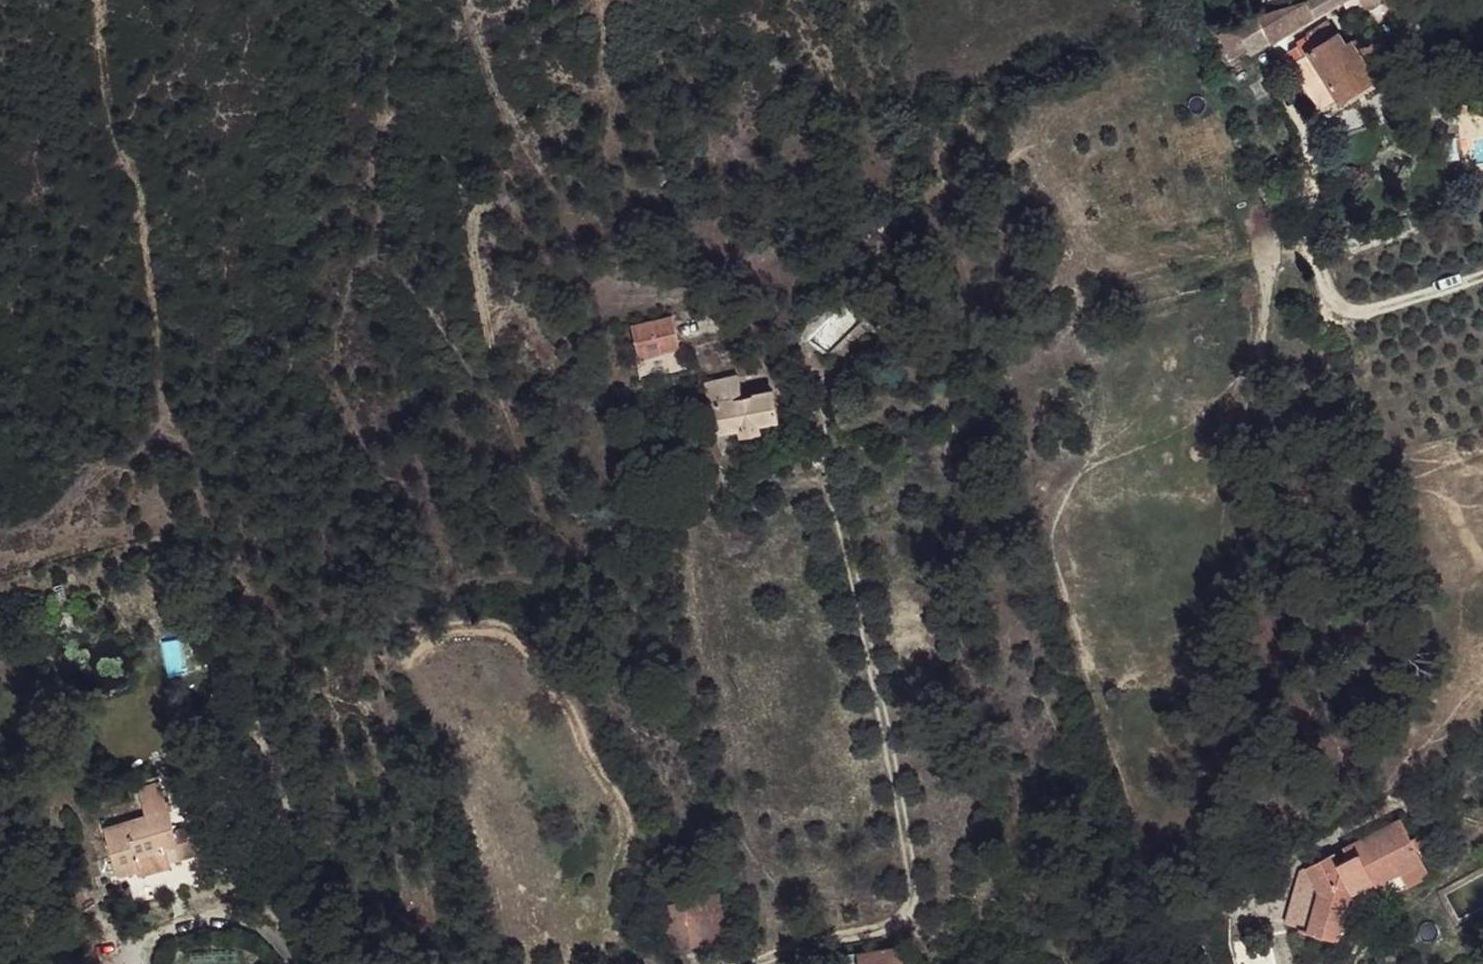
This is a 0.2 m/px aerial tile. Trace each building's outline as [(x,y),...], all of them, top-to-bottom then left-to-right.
[(1362,0),(1308,0),(1239,22),(1252,53),(1351,16),(1355,23),(1369,19),(1362,0)] [(1340,38),(1333,28),(1286,55),(1291,66),(1340,38)] [(1349,54),(1340,38),(1291,66),(1318,110),(1375,80),(1359,49),(1349,54)] [(676,365),(670,334),(638,344),(645,372),(676,365)] [(777,390),(751,398),(749,396),(743,378),(706,389),(722,434),(746,429),(747,436),(772,429),(767,423),(786,416),(777,390)] [(1422,849),(1401,808),(1344,835),(1351,844),(1339,849),(1333,840),(1307,854),(1318,879),(1306,920),(1337,926),(1350,881),(1373,869),(1375,874),(1422,849)] [(172,833),(166,812),(106,829),(118,878),(138,874),(133,863),(166,856),(168,864),(194,859),(189,834),(181,830),(172,833)] [(711,940),(702,897),(662,908),(674,951),(711,940)] [(897,946),(860,955),(862,963),(901,963),(897,946)]
